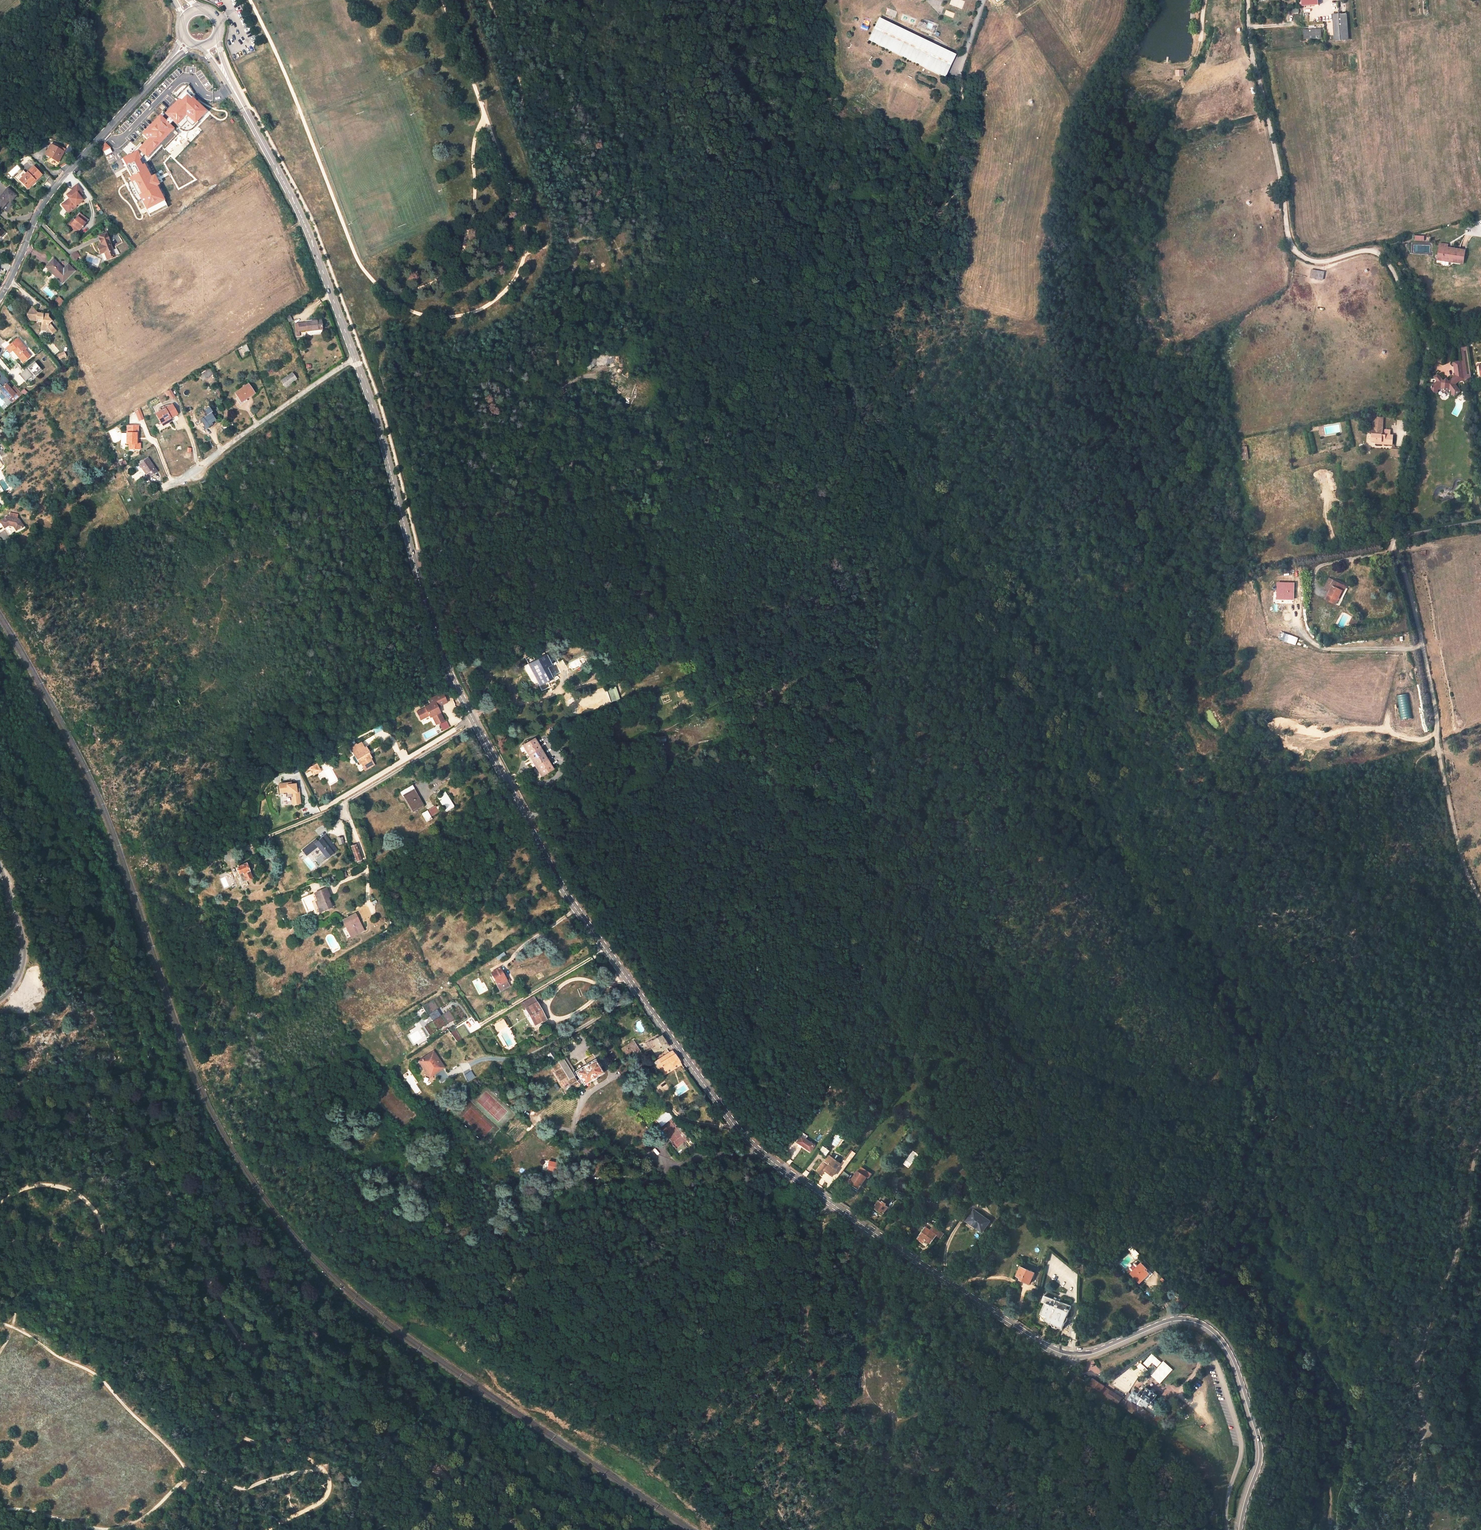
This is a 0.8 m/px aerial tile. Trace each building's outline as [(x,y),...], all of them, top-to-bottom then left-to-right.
[(936,2),(930,3),(928,9),(932,13),(938,12),(940,7),(936,2)] [(1345,13),(1331,14),(1333,41),(1346,40),(1345,13)] [(870,40),(927,68),(937,47),(880,20),(870,40)] [(927,46),(883,25),(879,33),(927,56),(929,52),(925,50),(927,46)] [(1319,30),(1302,31),(1303,39),(1319,38),(1319,30)] [(937,47),(927,68),(941,74),(951,54),(937,47)] [(951,54),(941,74),(944,76),(954,56),(951,54)] [(196,62),(189,67),(200,82),(207,77),(196,62)] [(200,100),(188,87),(177,99),(179,101),(165,115),(162,112),(165,108),(161,104),(153,112),(159,117),(142,134),(141,134),(132,142),(130,140),(118,152),(131,176),(128,177),(130,180),(127,182),(129,188),(131,192),(134,198),(138,202),(141,200),(146,210),(165,200),(164,198),(166,197),(148,162),(162,147),(164,149),(179,133),(176,130),(179,127),(181,129),(180,129),(182,131),(184,132),(187,132),(190,131),(193,129),(200,123),(199,122),(208,112),(198,102),(200,100)] [(58,162),(63,152),(50,145),(45,155),(58,162)] [(41,175),(33,167),(26,174),(19,181),(20,182),(26,187),(34,180),(36,181),(41,175)] [(19,181),(26,174),(23,171),(14,179),(19,183),(20,182),(19,181)] [(27,189),(36,181),(34,180),(26,187),(27,189)] [(81,192),(76,185),(71,189),(72,191),(66,195),(69,199),(65,202),(68,205),(63,208),(67,213),(76,207),(75,206),(80,202),(81,201),(82,200),(79,197),(78,195),(80,193),(81,192)] [(7,188),(0,197),(0,209),(1,209),(8,200),(10,202),(16,195),(7,188)] [(79,230),(87,220),(79,214),(74,220),(72,224),(79,230)] [(77,233),(79,230),(72,224),(69,227),(77,233)] [(106,233),(98,236),(100,241),(104,239),(108,239),(106,233)] [(104,239),(100,241),(101,245),(98,247),(101,254),(104,252),(107,259),(115,256),(115,255),(119,253),(126,249),(122,243),(115,247),(116,248),(113,250),(110,242),(108,239),(104,239)] [(592,244),(586,246),(591,265),(595,264),(596,268),(599,268),(592,244)] [(1463,264),(1465,251),(1452,249),(1451,251),(1447,250),(1448,245),(1440,244),(1437,260),(1463,264)] [(586,246),(581,247),(588,270),(596,268),(595,264),(591,265),(586,246)] [(77,253),(70,257),(73,262),(80,258),(77,253)] [(46,267),(62,283),(73,271),(67,265),(63,269),(53,260),(46,267)] [(1323,279),(1324,271),(1311,270),(1310,278),(1323,279)] [(63,301),(58,297),(54,301),(59,306),(63,301)] [(37,313),(33,307),(27,312),(27,316),(30,320),(37,321),(37,319),(41,320),(41,330),(46,330),(46,332),(50,336),(56,331),(49,323),(52,321),(48,317),(48,314),(37,313)] [(322,329),(321,320),(306,322),(306,323),(298,324),(299,331),(307,330),(307,331),(322,329)] [(18,338),(6,348),(15,358),(17,356),(23,362),(30,356),(25,350),(27,349),(24,346),(23,347),(20,344),(22,343),(18,338)] [(1441,387),(1450,387),(1453,391),(1453,394),(1456,394),(1459,391),(1459,387),(1452,380),(1455,377),(1456,378),(1463,378),(1460,359),(1453,359),(1450,363),(1453,365),(1454,375),(1451,378),(1448,380),(1447,380),(1446,380),(1444,380),(1444,381),(1443,381),(1439,375),(1437,375),(1436,375),(1435,376),(1434,377),(1435,378),(1436,380),(1436,382),(1435,384),(1434,385),(1433,385),(1432,386),(1432,389),(1432,391),(1434,393),(1438,393),(1438,389),(1441,387)] [(25,382),(33,374),(34,376),(41,370),(35,362),(19,375),(25,382)] [(203,380),(212,374),(209,368),(199,375),(203,380)] [(285,386),(296,378),(292,373),(281,381),(285,386)] [(2,388),(0,386),(0,390),(8,400),(9,399),(13,396),(16,399),(22,394),(14,386),(11,389),(6,384),(2,388)] [(246,399),(254,392),(248,384),(235,393),(238,397),(241,402),(246,399)] [(171,389),(167,392),(172,399),(176,397),(171,389)] [(178,414),(172,405),(156,414),(161,423),(178,414)] [(139,421),(145,419),(141,409),(135,411),(139,421)] [(216,420),(211,412),(200,419),(205,427),(211,423),(216,420)] [(1393,447),(1394,434),(1383,433),(1383,429),(1379,429),(1380,427),(1383,427),(1383,420),(1373,419),(1373,427),(1376,427),(1376,429),(1370,429),(1370,434),(1372,436),(1372,444),(1376,445),(1377,446),(1393,447)] [(139,433),(138,426),(127,426),(127,433),(126,433),(126,444),(129,444),(129,449),(140,449),(140,443),(138,443),(136,443),(136,433),(139,433)] [(150,476),(157,471),(153,466),(147,458),(139,464),(146,474),(148,473),(150,476)] [(24,526),(19,518),(7,516),(0,520),(4,527),(9,524),(14,526),(17,530),(24,526)] [(1335,594),(1331,603),(1343,607),(1349,588),(1332,581),(1328,591),(1335,594)] [(1276,600),(1294,600),(1294,582),(1276,582),(1276,600)] [(1359,620),(1353,617),(1349,625),(1355,628),(1359,620)] [(1288,634),(1286,642),(1295,645),(1298,638),(1288,634)] [(555,673),(545,656),(528,664),(540,686),(552,680),(550,676),(555,673)] [(617,701),(612,688),(606,690),(611,703),(617,701)] [(437,708),(446,703),(441,693),(427,700),(429,705),(424,708),(416,713),(420,721),(428,716),(429,718),(431,717),(436,725),(444,721),(437,708)] [(605,693),(566,700),(568,714),(580,712),(579,710),(585,709),(607,705),(605,693)] [(376,734),(384,729),(382,725),(374,729),(376,734)] [(553,769),(534,739),(525,744),(543,775),(553,769)] [(356,744),(350,748),(357,760),(358,759),(361,763),(364,768),(373,763),(370,759),(371,758),(370,755),(368,756),(366,753),(368,752),(369,752),(366,747),(364,748),(361,743),(357,745),(356,744)] [(1394,765),(1390,766),(1392,774),(1404,770),(1402,764),(1394,766),(1394,765)] [(318,765),(310,769),(314,776),(321,772),(318,765)] [(291,785),(291,783),(278,785),(279,794),(287,793),(287,795),(291,794),(291,798),(292,806),(300,805),(299,796),(296,794),(296,790),(295,785),(291,785)] [(403,796),(410,792),(413,790),(415,789),(412,785),(400,792),(402,797),(403,796)] [(403,796),(412,811),(423,805),(417,796),(415,798),(410,792),(403,796)] [(445,792),(437,797),(441,804),(444,809),(446,812),(455,807),(445,792)] [(301,809),(304,817),(319,812),(317,804),(310,806),(301,809)] [(441,804),(436,807),(439,812),(444,809),(441,804)] [(435,806),(427,811),(432,817),(439,812),(436,807),(435,806)] [(432,817),(427,811),(422,814),(427,823),(433,819),(432,817)] [(337,850),(327,838),(323,841),(321,838),(317,841),(315,840),(302,850),(306,855),(317,847),(322,853),(315,859),(319,865),(327,858),(325,857),(331,852),(333,854),(337,850)] [(356,845),(351,846),(357,862),(361,860),(356,845)] [(252,879),(246,864),(236,868),(238,874),(243,873),(246,881),(252,879)] [(316,902),(320,912),(331,907),(327,898),(330,897),(328,892),(325,894),(323,890),(318,892),(318,894),(315,895),(318,902),(316,902)] [(348,927),(352,936),(358,933),(357,931),(363,929),(355,914),(343,921),(346,927),(348,927)] [(497,960),(504,954),(502,952),(495,958),(497,960)] [(506,979),(500,969),(491,973),(493,976),(496,981),(498,986),(497,986),(501,991),(510,986),(508,983),(506,979)] [(544,1018),(536,1003),(532,997),(522,1003),(526,1009),(528,1014),(534,1023),(544,1018)] [(442,1006),(437,998),(422,1007),(427,1016),(429,1014),(433,1021),(427,1024),(433,1033),(452,1021),(446,1013),(439,1017),(435,1010),(442,1006)] [(525,1016),(531,1025),(534,1023),(528,1014),(525,1016)] [(501,1022),(495,1025),(498,1030),(504,1027),(501,1022)] [(457,1042),(461,1040),(455,1030),(450,1033),(457,1042)] [(661,1036),(649,1043),(656,1054),(668,1046),(661,1036)] [(633,1041),(625,1047),(629,1053),(633,1051),(637,1058),(642,1055),(633,1041)] [(552,1062),(557,1059),(551,1050),(546,1053),(552,1062)] [(672,1051),(658,1059),(665,1070),(679,1061),(672,1051)] [(432,1052),(417,1062),(428,1078),(443,1069),(432,1052)] [(565,1060),(563,1061),(562,1059),(557,1062),(557,1063),(551,1067),(554,1072),(552,1073),(558,1082),(564,1078),(569,1086),(563,1089),(565,1093),(571,1089),(572,1091),(579,1086),(579,1085),(581,1084),(583,1086),(602,1073),(594,1060),(574,1072),(576,1075),(579,1080),(576,1081),(573,1077),(575,1076),(565,1060)] [(665,1070),(658,1059),(655,1061),(664,1076),(667,1073),(665,1070)] [(665,1070),(667,1073),(682,1064),(679,1061),(665,1070)] [(665,1110),(654,1120),(660,1127),(671,1117),(665,1110)] [(815,1143),(801,1133),(799,1136),(813,1145),(815,1143)] [(796,1142),(809,1151),(813,1145),(799,1136),(796,1142)] [(830,1150),(824,1145),(820,1150),(819,1151),(826,1156),(830,1150)] [(845,1168),(856,1154),(853,1151),(846,1160),(842,1165),(841,1163),(830,1156),(826,1162),(825,1161),(818,1171),(822,1174),(825,1171),(830,1174),(829,1176),(833,1179),(836,1175),(839,1177),(845,1168)] [(546,1169),(555,1171),(557,1163),(549,1161),(546,1169)] [(844,1182),(850,1172),(845,1168),(839,1177),(838,1178),(844,1182)] [(969,1175),(964,1169),(961,1172),(967,1178),(969,1175)] [(860,1189),(868,1177),(862,1172),(860,1170),(851,1182),(860,1189)] [(860,1189),(851,1182),(849,1186),(857,1192),(860,1189)] [(878,1203),(875,1207),(884,1214),(889,1207),(886,1205),(888,1202),(888,1201),(889,1198),(886,1196),(883,1198),(882,1197),(880,1200),(878,1203)] [(991,1221),(975,1210),(967,1221),(976,1227),(977,1225),(984,1230),(991,1221)] [(944,1233),(930,1223),(919,1239),(923,1243),(923,1244),(927,1247),(930,1243),(931,1244),(937,1235),(942,1237),(944,1233)] [(1128,1248),(1134,1254),(1136,1251),(1130,1246),(1128,1248)] [(1140,1266),(1138,1265),(1135,1262),(1127,1270),(1131,1274),(1140,1283),(1149,1273),(1145,1269),(1147,1268),(1143,1264),(1140,1266)] [(1034,1272),(1021,1267),(1017,1276),(1021,1277),(1020,1279),(1030,1284),(1033,1276),(1034,1277),(1036,1274),(1034,1273),(1034,1272)] [(1053,1323),(1062,1326),(1061,1328),(1063,1328),(1070,1310),(1073,1311),(1073,1310),(1072,1309),(1073,1305),(1072,1305),(1060,1301),(1061,1297),(1054,1295),(1053,1299),(1044,1296),(1042,1302),(1046,1303),(1041,1313),(1047,1316),(1046,1319),(1051,1321),(1050,1324),(1052,1324),(1053,1323)] [(1146,1367),(1153,1361),(1150,1357),(1143,1363),(1146,1367)] [(1157,1369),(1153,1365),(1147,1371),(1152,1375),(1157,1369)] [(1144,1409),(1143,1407),(1145,1404),(1148,1406),(1151,1402),(1155,1405),(1158,1401),(1155,1399),(1158,1395),(1147,1388),(1145,1392),(1142,1391),(1141,1391),(1139,1394),(1134,1391),(1131,1396),(1126,1393),(1123,1398),(1092,1378),(1088,1383),(1122,1405),(1151,1424),(1158,1429),(1168,1414),(1167,1413),(1168,1412),(1169,1411),(1170,1411),(1170,1410),(1171,1410),(1171,1409),(1172,1409),(1172,1408),(1172,1407),(1172,1406),(1169,1403),(1168,1404),(1168,1405),(1167,1405),(1166,1405),(1166,1406),(1166,1407),(1165,1407),(1166,1408),(1166,1409),(1165,1410),(1164,1411),(1161,1409),(1155,1417),(1144,1409)]
